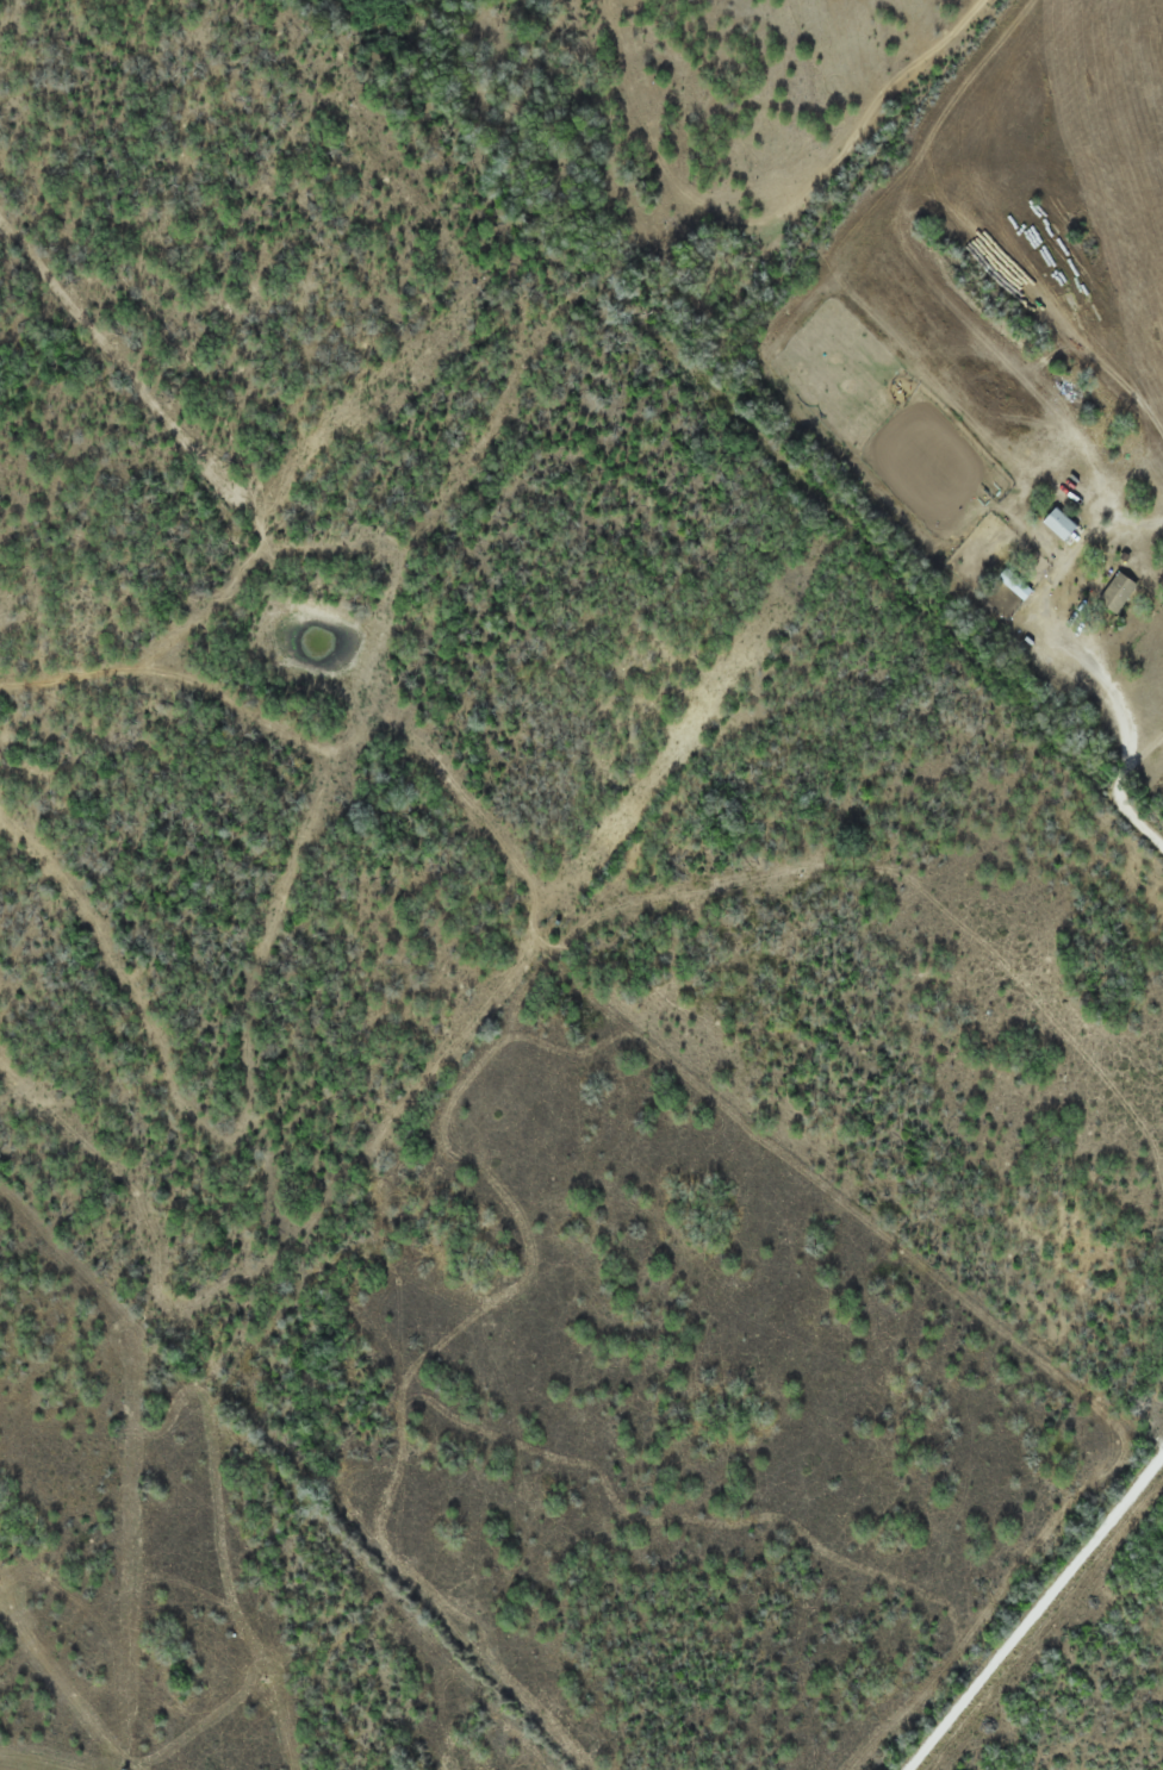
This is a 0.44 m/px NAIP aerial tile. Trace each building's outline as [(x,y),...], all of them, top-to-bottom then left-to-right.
[(1066,545),(1080,531),(1057,508),(1043,522),(1066,545)] [(1022,601),(1031,592),(1009,568),(1000,577),(1022,601)] [(1098,602),(1117,614),(1136,584),(1118,572),(1098,602)]
